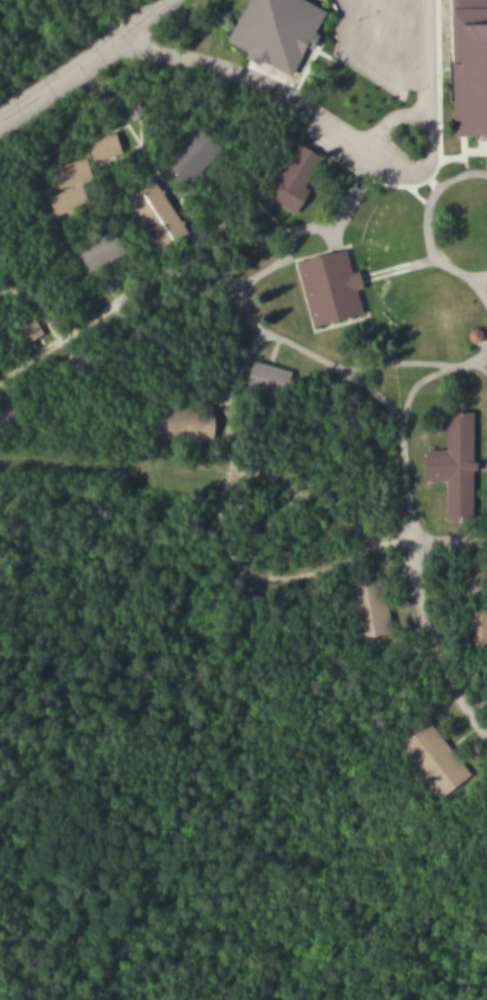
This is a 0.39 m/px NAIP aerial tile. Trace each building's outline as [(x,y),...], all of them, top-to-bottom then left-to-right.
[(218,33),(238,0),(308,0),(331,13),(327,21),(294,79),(218,33)] [(447,131),(444,0),(486,0),(486,130),(447,131)] [(159,158),(188,125),(212,146),(183,179),(159,158)] [(115,149),(109,129),(78,139),(85,159),(115,149)] [(290,208),(303,187),(297,183),(314,155),(292,142),(275,171),(269,167),(256,188),(290,208)] [(82,176),(76,156),(45,165),(52,185),(82,176)] [(180,228),(149,176),(118,194),(149,246),(180,228)] [(76,204),(70,184),(40,194),(46,214),(76,204)] [(298,265),(349,251),(367,312),(316,327),(298,265)] [(469,340),(467,340),(464,339),(462,337),(461,335),(461,332),(461,330),(463,327),(465,326),(467,325),(470,324),(472,325),(474,327),(476,329),(477,331),(477,334),(476,336),(474,338),(472,340),(469,340)] [(151,437),(152,402),(208,404),(207,438),(151,437)] [(468,406),(467,514),(439,514),(439,476),(420,475),(420,447),(439,447),(439,406),(468,406)] [(348,630),(340,580),(378,574),(386,624),(348,630)] [(430,795),(463,770),(421,715),(388,740),(430,795)]
